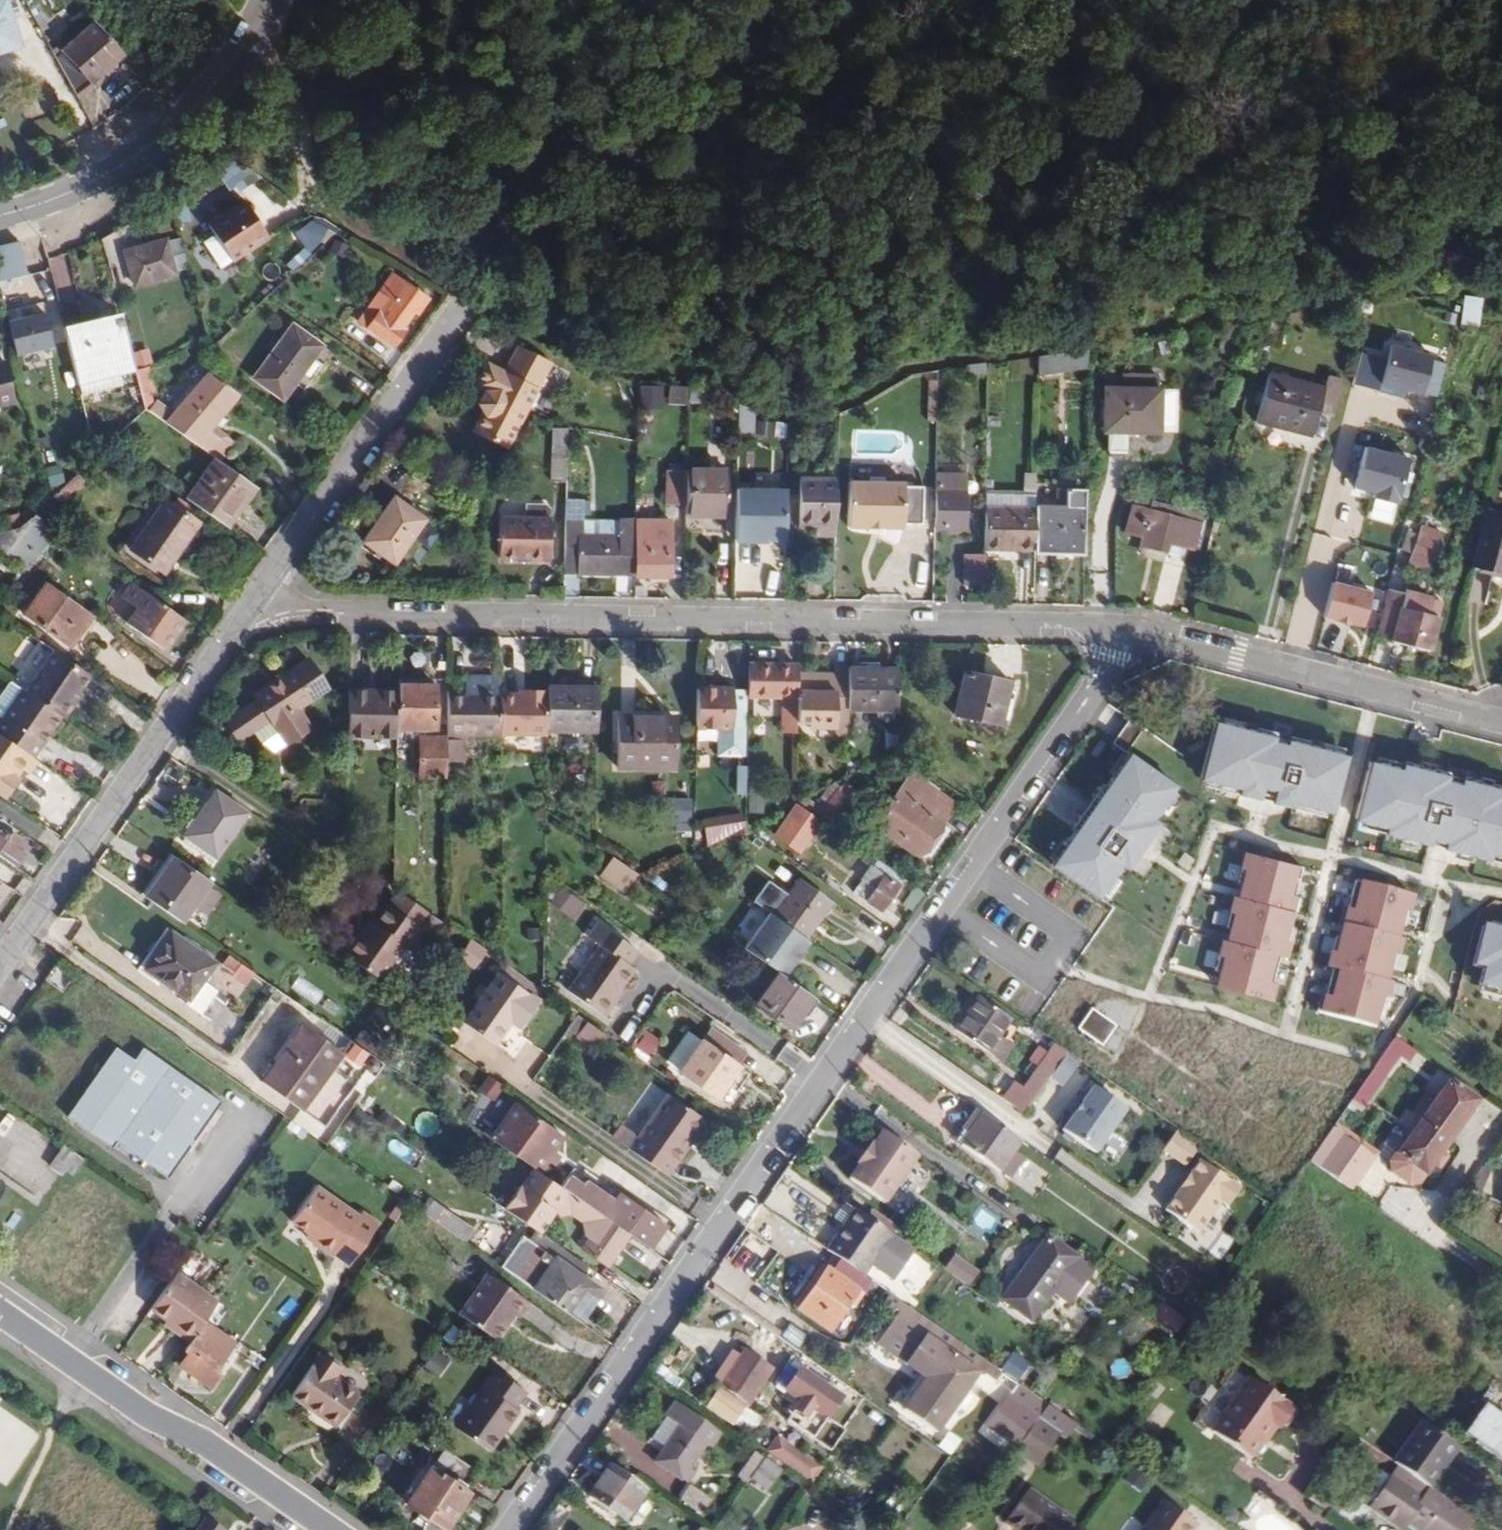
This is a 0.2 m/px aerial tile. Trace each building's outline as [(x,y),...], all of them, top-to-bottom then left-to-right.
[(18,46),(3,0),(0,0),(0,52),(18,46)] [(94,23),(55,58),(75,95),(122,53),(94,23)] [(229,261),(266,237),(243,202),(206,226),(229,261)] [(286,236),(303,254),(322,237),(305,219),(286,236)] [(163,240),(124,252),(117,230),(99,241),(113,291),(134,284),(134,287),(174,275),(163,240)] [(0,246),(0,283),(27,277),(19,241),(0,246)] [(390,276),(358,323),(394,347),(406,330),(401,327),(412,313),(416,315),(426,300),(390,276)] [(1464,297),(1462,318),(1475,319),(1478,299),(1464,297)] [(45,315),(8,324),(15,355),(53,345),(45,315)] [(118,375),(134,370),(121,323),(111,326),(108,316),(63,328),(81,396),(121,385),(118,375)] [(283,400),(321,347),(292,326),(254,379),(283,400)] [(1432,355),(1390,344),(1379,384),(1421,395),(1422,392),(1436,396),(1445,364),(1431,360),(1432,355)] [(1088,349),(1037,356),(1037,375),(1088,368),(1088,349)] [(492,398),(484,414),(487,418),(479,434),(512,450),(532,412),(522,408),(530,393),(539,397),(554,368),(520,351),(506,378),(484,369),(475,389),(485,394),(492,398)] [(13,401),(4,362),(0,363),(0,405),(13,401)] [(983,364),(966,366),(966,376),(984,374),(983,364)] [(147,367),(134,370),(141,396),(153,392),(147,367)] [(1254,422),(1312,437),(1320,404),(1333,408),(1341,378),(1328,375),(1325,387),(1267,372),(1254,422)] [(209,431),(235,399),(207,375),(173,414),(155,400),(145,410),(214,460),(225,444),(209,431)] [(936,380),(927,380),(927,421),(936,421),(936,380)] [(668,385),(667,406),(688,406),(688,386),(668,385)] [(1160,432),(1160,389),(1104,388),(1104,432),(1108,432),(1122,432),(1160,432)] [(635,389),(635,407),(656,407),(656,389),(635,389)] [(694,403),(711,403),(711,389),(695,389),(694,403)] [(737,401),(720,390),(715,407),(726,416),(737,401)] [(532,412),(539,397),(530,393),(522,408),(532,412)] [(492,398),(485,394),(479,407),(484,414),(492,398)] [(566,482),(567,429),(552,428),(551,481),(566,482)] [(1122,432),(1108,432),(1108,454),(1122,454),(1122,432)] [(1396,504),(1408,458),(1366,448),(1355,488),(1374,492),(1372,498),(1396,504)] [(223,527),(252,487),(215,460),(186,501),(223,527)] [(723,517),(724,469),(689,469),(688,516),(723,517)] [(686,502),(686,471),(665,470),(665,501),(686,502)] [(87,481),(79,472),(53,496),(61,505),(87,481)] [(1036,473),(1026,473),(1025,493),(1035,493),(1036,473)] [(965,529),(965,475),(935,475),(934,529),(965,529)] [(797,478),(797,526),(818,527),(836,527),(837,479),(797,478)] [(847,526),(903,527),(903,524),(922,525),(922,486),(903,486),(903,483),(848,482),(847,526)] [(786,489),(736,488),(735,539),(785,540),(786,489)] [(1035,507),(1035,509),(1034,551),(1085,551),(1086,489),(1066,488),(1065,508),(1035,507)] [(1171,505),(1136,497),(1133,507),(1168,515),(1171,505)] [(394,499),(364,543),(395,564),(425,520),(394,499)] [(165,501),(130,550),(163,574),(199,525),(165,501)] [(635,552),(635,520),(583,519),(584,501),(566,501),(565,574),(634,575),(635,552)] [(60,510),(48,502),(34,515),(49,525),(60,510)] [(545,504),(526,504),(525,521),(550,521),(550,509),(545,504)] [(1125,533),(1142,537),(1140,546),(1165,552),(1180,556),(1182,547),(1193,549),(1200,523),(1168,515),(1133,507),(1132,506),(1125,533)] [(1034,551),(1035,509),(985,508),(984,550),(1034,551)] [(0,532),(0,551),(27,571),(56,531),(49,525),(34,515),(21,527),(0,532)] [(1501,575),(1501,523),(1485,518),(1472,568),(1501,575)] [(498,556),(549,557),(550,521),(525,521),(499,520),(498,556)] [(669,520),(635,520),(635,552),(638,552),(637,577),(669,577),(669,520)] [(1205,525),(1200,523),(1193,549),(1198,551),(1205,525)] [(1440,531),(1421,524),(1419,530),(1438,537),(1440,531)] [(836,527),(818,527),(818,538),(835,539),(836,527)] [(1429,563),(1438,537),(1419,530),(1410,556),(1429,563)] [(1165,552),(1140,546),(1137,557),(1163,563),(1165,552)] [(1429,563),(1410,556),(1406,566),(1425,573),(1429,563)] [(1360,630),(1370,593),(1329,582),(1319,619),(1360,630)] [(92,617),(46,584),(24,615),(69,648),(92,617)] [(125,624),(164,651),(184,622),(132,584),(121,599),(135,609),(125,624)] [(1429,650),(1441,601),(1404,592),(1391,641),(1429,650)] [(25,693),(60,718),(89,677),(54,652),(42,669),(27,690),(25,693)] [(42,669),(29,659),(14,681),(27,690),(42,669)] [(297,709),(328,689),(308,659),(276,681),(279,686),(256,701),(225,722),(238,741),(253,731),(270,756),(310,730),(297,709)] [(782,714),(797,715),(798,674),(798,666),(749,666),(749,696),(783,696),(782,714)] [(848,711),(848,668),(834,668),(834,675),(798,674),(797,715),(797,722),(807,722),(808,727),(835,727),(848,727),(848,711)] [(848,668),(848,711),(897,711),(898,668),(848,668)] [(999,724),(1009,682),(964,672),(955,714),(999,724)] [(500,695),(499,677),(465,677),(465,691),(448,690),(447,739),(446,763),(461,763),(461,735),(500,734),(500,695)] [(279,686),(276,681),(253,696),(256,701),(279,686)] [(397,684),(397,691),(397,728),(434,729),(435,685),(397,684)] [(597,732),(598,687),(548,687),(548,689),(547,732),(597,732)] [(513,694),(500,695),(500,734),(500,735),(547,735),(547,732),(548,689),(524,689),(524,695),(513,694)] [(397,728),(397,691),(347,690),(347,737),(397,738),(397,728)] [(732,727),(733,691),(698,690),(697,727),(732,727)] [(60,718),(25,693),(23,692),(0,724),(0,736),(32,759),(60,718)] [(617,715),(616,767),(673,768),(674,716),(617,715)] [(1146,729),(1130,718),(1113,743),(1128,753),(1146,729)] [(1253,731),(1214,722),(1201,779),(1240,788),(1239,793),(1293,806),(1294,802),(1332,811),(1345,753),(1307,744),(1308,740),(1254,727),(1253,731)] [(848,727),(835,727),(835,739),(847,739),(848,727)] [(0,796),(5,799),(18,780),(14,777),(19,769),(28,774),(36,762),(32,759),(0,736),(0,796)] [(446,763),(447,739),(421,738),(420,778),(446,778),(446,763)] [(1173,787),(1129,756),(1107,788),(1101,784),(1090,800),(1095,803),(1087,814),(1082,811),(1070,828),(1074,831),(1051,865),(1098,898),(1122,864),(1127,868),(1157,824),(1151,819),(1173,787)] [(1370,759),(1356,818),(1386,825),(1385,830),(1490,856),(1491,851),(1501,854),(1501,782),(1490,780),(1489,784),(1476,781),(1477,777),(1462,773),(1461,778),(1445,774),(1446,768),(1431,765),(1430,770),(1418,767),(1419,762),(1402,758),(1400,767),(1370,759)] [(746,795),(746,766),(730,766),(730,795),(746,795)] [(921,852),(941,823),(954,805),(910,774),(875,824),(919,855),(921,852)] [(844,783),(820,813),(832,823),(857,793),(844,783)] [(216,857),(246,813),(215,792),(185,835),(216,857)] [(691,800),(672,800),(672,822),(691,823),(691,800)] [(820,819),(796,802),(776,830),(800,848),(820,819)] [(742,816),(703,822),(705,839),(717,837),(716,831),(736,828),(736,824),(744,823),(742,816)] [(950,829),(941,823),(921,852),(929,858),(950,829)] [(0,831),(0,858),(13,867),(26,849),(0,831)] [(216,857),(185,835),(181,840),(212,862),(216,857)] [(1303,865),(1245,853),(1239,885),(1243,886),(1240,900),(1236,899),(1230,930),(1234,931),(1231,946),(1226,945),(1220,976),(1225,977),(1222,992),(1279,1003),(1283,983),(1277,982),(1283,954),(1289,955),(1295,924),(1291,923),(1294,912),(1298,913),(1302,894),(1297,893),(1303,865)] [(174,857),(146,898),(182,923),(193,906),(207,886),(210,882),(174,857)] [(635,873),(614,858),(602,876),(623,890),(635,873)] [(880,911),(898,885),(871,867),(853,893),(880,911)] [(1413,886),(1354,874),(1349,904),(1344,903),(1340,922),(1345,923),(1343,935),(1338,934),(1333,964),(1337,965),(1332,994),(1326,993),(1323,1009),(1379,1020),(1382,1006),(1388,1007),(1394,977),(1390,976),(1393,961),(1399,962),(1405,930),(1400,929),(1403,916),(1407,917),(1413,886)] [(668,884),(656,875),(650,883),(662,892),(668,884)] [(799,876),(772,915),(807,939),(835,900),(799,876)] [(558,884),(546,901),(573,920),(585,903),(558,884)] [(222,896),(207,886),(193,906),(208,916),(222,896)] [(400,892),(377,924),(373,921),(349,957),(382,980),(404,948),(410,953),(425,931),(420,927),(430,913),(400,892)] [(772,915),(769,912),(744,948),(777,971),(784,976),(809,941),(807,939),(772,915)] [(1486,914),(1476,954),(1487,956),(1483,973),(1501,978),(1501,918),(1486,914)] [(568,992),(606,1018),(618,1001),(615,998),(635,970),(629,966),(639,951),(599,923),(589,938),(600,946),(568,992)] [(524,926),(524,945),(540,944),(539,926),(524,926)] [(153,974),(192,1000),(189,1005),(201,1013),(217,990),(202,980),(214,962),(171,933),(154,959),(160,963),(153,974)] [(469,937),(454,955),(470,967),(484,949),(469,937)] [(247,982),(253,970),(225,954),(218,967),(247,982)] [(56,965),(45,980),(62,992),(73,977),(56,965)] [(790,1031),(814,997),(784,976),(777,971),(754,1005),(790,1031)] [(499,972),(463,1023),(495,1045),(511,1022),(518,1027),(538,999),(499,972)] [(980,996),(956,1029),(988,1051),(988,1050),(999,1035),(1011,1018),(980,996)] [(1115,1025),(1091,1009),(1078,1029),(1102,1045),(1115,1025)] [(573,1015),(563,1032),(597,1050),(606,1033),(573,1015)] [(325,1127),(365,1071),(375,1077),(384,1063),(350,1040),(340,1052),(302,1025),(261,1082),(325,1127)] [(643,1029),(630,1048),(646,1059),(659,1039),(643,1029)] [(1012,1044),(999,1035),(988,1050),(1001,1059),(1012,1044)] [(1407,1045),(1395,1037),(1382,1056),(1394,1064),(1407,1045)] [(690,1077),(718,1097),(727,1085),(736,1091),(748,1073),(701,1040),(679,1071),(668,1063),(661,1073),(682,1088),(690,1077)] [(129,1056),(112,1044),(64,1114),(109,1145),(113,1138),(166,1175),(219,1098),(139,1042),(129,1056)] [(1081,1063),(1056,1045),(1025,1089),(1016,1082),(1004,1099),(1026,1114),(1051,1077),(1065,1086),(1081,1063)] [(1382,1056),(1352,1100),(1363,1108),(1394,1064),(1382,1056)] [(482,1073),(474,1090),(494,1100),(502,1083),(482,1073)] [(1440,1153),(1473,1106),(1462,1098),(1466,1094),(1448,1081),(1390,1162),(1392,1172),(1410,1184),(1419,1183),(1432,1164),(1438,1168),(1446,1157),(1440,1153)] [(1127,1110),(1094,1088),(1065,1132),(1098,1154),(1127,1110)] [(667,1095),(637,1137),(635,1136),(627,1147),(668,1175),(686,1149),(682,1146),(689,1136),(702,1118),(667,1095)] [(511,1151),(524,1160),(540,1171),(565,1136),(517,1102),(494,1134),(487,1129),(484,1133),(511,1151)] [(978,1112),(974,1110),(960,1129),(968,1135),(982,1115),(978,1112)] [(998,1172),(1019,1141),(982,1115),(968,1135),(961,1146),(998,1172)] [(1199,1145),(1177,1129),(1163,1150),(1185,1165),(1199,1145)] [(917,1156),(882,1131),(873,1144),(871,1143),(856,1165),(858,1166),(849,1180),(883,1204),(917,1156)] [(1341,1139),(1330,1131),(1310,1160),(1321,1168),(1341,1139)] [(694,1139),(689,1136),(682,1146),(686,1149),(694,1139)] [(1321,1168),(1351,1190),(1372,1160),(1341,1139),(1321,1168)] [(64,1145),(50,1166),(62,1174),(65,1170),(72,1175),(84,1159),(64,1145)] [(506,1185),(524,1160),(511,1151),(494,1176),(506,1185)] [(1240,1187),(1198,1159),(1164,1208),(1198,1231),(1220,1199),(1228,1204),(1240,1187)] [(607,1266),(630,1234),(612,1222),(579,1199),(535,1168),(522,1186),(521,1185),(505,1208),(536,1229),(540,1232),(555,1211),(561,1215),(569,1214),(582,1223),(586,1237),(589,1239),(582,1248),(607,1266)] [(612,1222),(630,1234),(650,1248),(666,1224),(620,1192),(614,1200),(585,1180),(580,1187),(567,1178),(561,1186),(579,1199),(612,1222)] [(309,1234),(317,1239),(315,1243),(332,1255),(334,1254),(349,1265),(379,1224),(362,1212),(359,1216),(316,1186),(291,1221),(309,1234)] [(473,1230),(429,1200),(421,1211),(465,1241),(473,1230)] [(834,1257),(863,1276),(871,1265),(893,1280),(914,1250),(855,1209),(826,1251),(834,1257)] [(540,1232),(536,1229),(528,1240),(582,1277),(589,1266),(540,1232)] [(317,1239),(309,1234),(307,1237),(315,1243),(317,1239)] [(582,1277),(528,1240),(523,1236),(501,1266),(573,1316),(594,1286),(582,1277)] [(1031,1321),(1052,1292),(1063,1300),(1076,1283),(1064,1275),(1077,1258),(1047,1237),(1002,1299),(1031,1321)] [(863,1276),(834,1257),(826,1269),(821,1266),(793,1306),(831,1332),(858,1292),(863,1294),(871,1282),(863,1276)] [(945,1271),(970,1288),(977,1277),(953,1259),(945,1271)] [(496,1340),(514,1315),(518,1317),(528,1303),(487,1273),(459,1313),(496,1340)] [(191,1341),(204,1322),(218,1303),(177,1274),(152,1309),(168,1320),(177,1326),(174,1330),(191,1341)] [(603,1292),(594,1286),(573,1316),(581,1322),(603,1292)] [(1188,1319),(1162,1302),(1154,1313),(1180,1331),(1188,1319)] [(1001,1372),(903,1306),(878,1343),(926,1375),(904,1408),(937,1431),(977,1373),(982,1376),(984,1374),(994,1381),(1001,1372)] [(177,1326),(168,1320),(166,1324),(174,1330),(177,1326)] [(204,1322),(191,1341),(184,1350),(189,1354),(180,1366),(210,1387),(219,1374),(214,1371),(234,1343),(204,1322)] [(429,1349),(420,1367),(436,1375),(445,1358),(429,1349)] [(1014,1379),(1027,1363),(1011,1351),(999,1368),(1014,1379)] [(748,1403),(770,1370),(743,1353),(737,1362),(731,1372),(722,1386),(748,1403)] [(357,1394),(335,1378),(340,1370),(319,1355),(291,1396),(335,1426),(357,1394)] [(737,1362),(729,1357),(723,1367),(731,1372),(737,1362)] [(1056,1385),(1032,1367),(1020,1383),(1045,1401),(1056,1385)] [(816,1436),(842,1396),(800,1369),(785,1392),(800,1401),(795,1410),(807,1418),(801,1426),(816,1436)] [(514,1408),(526,1392),(495,1370),(455,1427),(485,1449),(503,1424),(507,1427),(518,1411),(514,1408)] [(1259,1443),(1272,1424),(1277,1427),(1278,1428),(1292,1408),(1249,1377),(1211,1432),(1248,1458),(1259,1443)] [(1483,1404),(1501,1417),(1501,1398),(1488,1388),(1479,1401),(1483,1404)] [(673,1404),(665,1417),(649,1440),(663,1450),(654,1462),(681,1480),(682,1478),(689,1469),(705,1445),(710,1448),(719,1435),(673,1404)] [(1483,1404),(1462,1435),(1501,1463),(1501,1417),(1483,1404)] [(1020,1405),(999,1435),(1016,1447),(1037,1417),(1020,1405)] [(1047,1405),(1017,1448),(1040,1464),(1060,1435),(1066,1439),(1076,1425),(1047,1405)] [(39,1433),(0,1407),(0,1476),(7,1480),(39,1433)] [(1457,1446),(1422,1422),(1393,1463),(1428,1487),(1457,1446)] [(507,1427),(503,1424),(485,1449),(489,1452),(507,1427)] [(1277,1427),(1272,1424),(1259,1443),(1264,1446),(1277,1427)] [(936,1446),(948,1454),(959,1438),(947,1430),(936,1446)] [(822,1468),(779,1439),(770,1453),(813,1482),(822,1468)] [(445,1448),(407,1503),(443,1528),(467,1492),(464,1490),(477,1471),(445,1448)] [(752,1478),(764,1460),(765,1460),(756,1453),(739,1478),(748,1484),(752,1478)] [(779,1471),(764,1460),(752,1478),(767,1489),(779,1471)] [(645,1490),(610,1466),(589,1496),(624,1520),(645,1490)] [(694,1472),(689,1469),(682,1478),(687,1482),(694,1472)] [(1395,1480),(1375,1510),(1395,1524),(1400,1517),(1406,1521),(1419,1529),(1464,1529),(1471,1521),(1426,1489),(1421,1498),(1395,1480)] [(710,1500),(689,1486),(680,1499),(701,1513),(710,1500)] [(1073,1521),(1027,1489),(1004,1523),(1015,1529),(1067,1529),(1073,1521)] [(1143,1529),(1192,1529),(1196,1524),(1163,1501),(1143,1529)] [(1242,1515),(1227,1505),(1219,1516),(1234,1526),(1242,1515)] [(1255,1529),(1294,1529),(1270,1511),(1255,1529)] [(1406,1521),(1400,1517),(1395,1524),(1401,1528),(1406,1521)]
